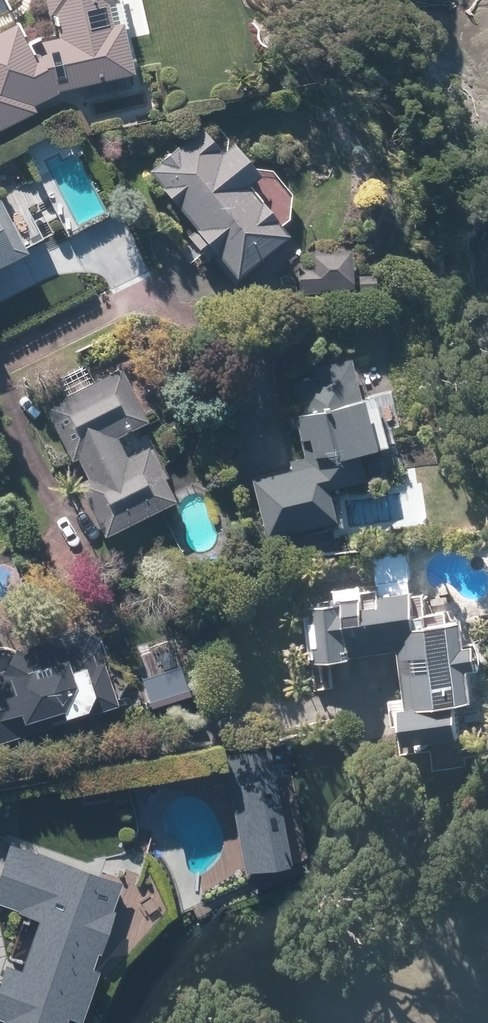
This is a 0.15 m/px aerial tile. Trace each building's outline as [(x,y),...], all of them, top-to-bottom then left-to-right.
[(25,49),(13,25),(0,31),(0,129),(23,117),(20,111),(50,96),(122,80),(104,0),(42,0),(52,43),(25,49)] [(138,177),(224,283),(279,238),(251,205),(263,195),(224,148),(213,157),(193,133),(138,177)] [(22,255),(0,212),(0,266),(22,255)] [(358,247),(315,250),(316,260),(304,261),(306,292),(326,291),(326,287),(362,285),(362,290),(383,289),(382,272),(360,273),(358,247)] [(294,469),(258,477),(270,535),(346,519),(339,485),(376,477),(370,449),(392,444),(381,393),(367,396),(358,356),(322,364),(325,375),(291,383),(307,456),(292,459),(294,469)] [(114,373),(39,410),(76,483),(68,487),(94,539),(167,503),(140,451),(120,461),(110,441),(141,426),(114,373)] [(324,601),(331,655),(413,644),(426,738),(479,730),(474,693),(487,691),(487,682),(486,665),(487,665),(487,640),(482,641),(479,615),(432,622),(427,587),(324,601)] [(107,710),(93,665),(84,667),(81,656),(63,647),(49,652),(36,644),(7,653),(0,665),(0,743),(107,710)] [(230,748),(248,847),(300,837),(282,739),(230,748)] [(114,885),(8,849),(0,872),(0,911),(30,921),(11,976),(0,973),(0,1022),(66,1022),(114,885)]
